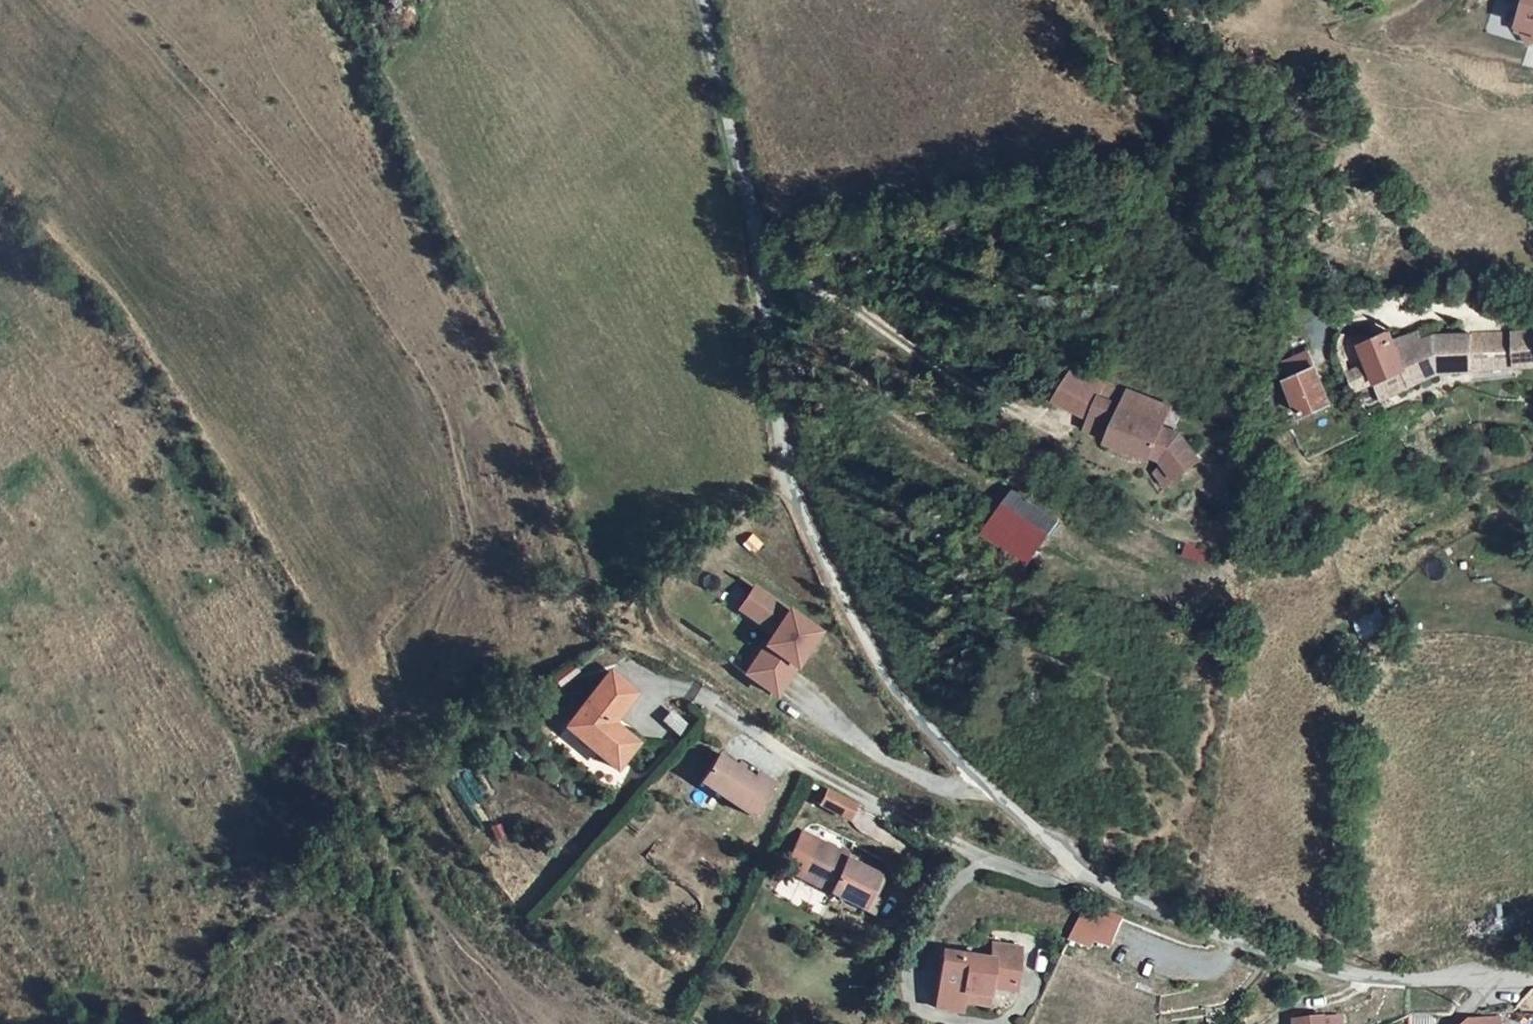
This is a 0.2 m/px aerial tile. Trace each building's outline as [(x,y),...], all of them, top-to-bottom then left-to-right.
[(1443,365),(1501,365),(1532,363),(1532,330),(1442,330),(1429,336),(1425,329),(1402,340),(1396,326),(1366,341),(1375,358),(1384,376),(1384,377),(1392,391),(1443,365)] [(1295,378),(1322,365),(1315,348),(1287,361),(1295,378)] [(1375,358),(1356,368),(1366,386),(1384,377),(1384,376),(1375,358)] [(1322,365),(1295,378),(1310,413),(1339,399),(1322,365)] [(1103,379),(1071,367),(1053,397),(1091,411),(1098,390),(1099,391),(1103,379)] [(1122,401),(1116,399),(1121,385),(1103,379),(1099,391),(1098,390),(1091,411),(1087,422),(1110,431),(1109,434),(1149,449),(1150,447),(1160,450),(1167,456),(1180,467),(1199,445),(1176,425),(1161,420),(1169,399),(1128,385),(1122,401)] [(1167,456),(1158,466),(1172,477),(1180,467),(1167,456)] [(1061,522),(1021,492),(991,533),(1032,562),(1061,522)] [(739,581),(725,603),(760,625),(733,668),(763,687),(804,622),(739,581)] [(597,672),(553,729),(604,768),(625,742),(593,718),(598,712),(604,717),(623,692),(597,672)] [(748,774),(713,750),(694,778),(748,812),(773,779),(754,766),(748,774)] [(850,792),(822,780),(816,795),(843,807),(850,792)] [(838,859),(810,845),(791,883),(854,915),(863,897),(871,880),(838,865),(838,859)] [(876,903),(863,897),(854,915),(867,921),(876,903)] [(1107,953),(1122,916),(1082,900),(1068,937),(1107,953)] [(941,952),(934,997),(963,1000),(964,991),(991,992),(990,988),(991,975),(1020,977),(1024,946),(996,944),(993,958),(941,952)] [(1018,991),(1020,977),(991,975),(990,988),(1018,991)] [(988,1004),(991,992),(964,991),(963,1000),(988,1004)] [(962,1013),(963,1000),(934,997),(932,1010),(962,1013)]
